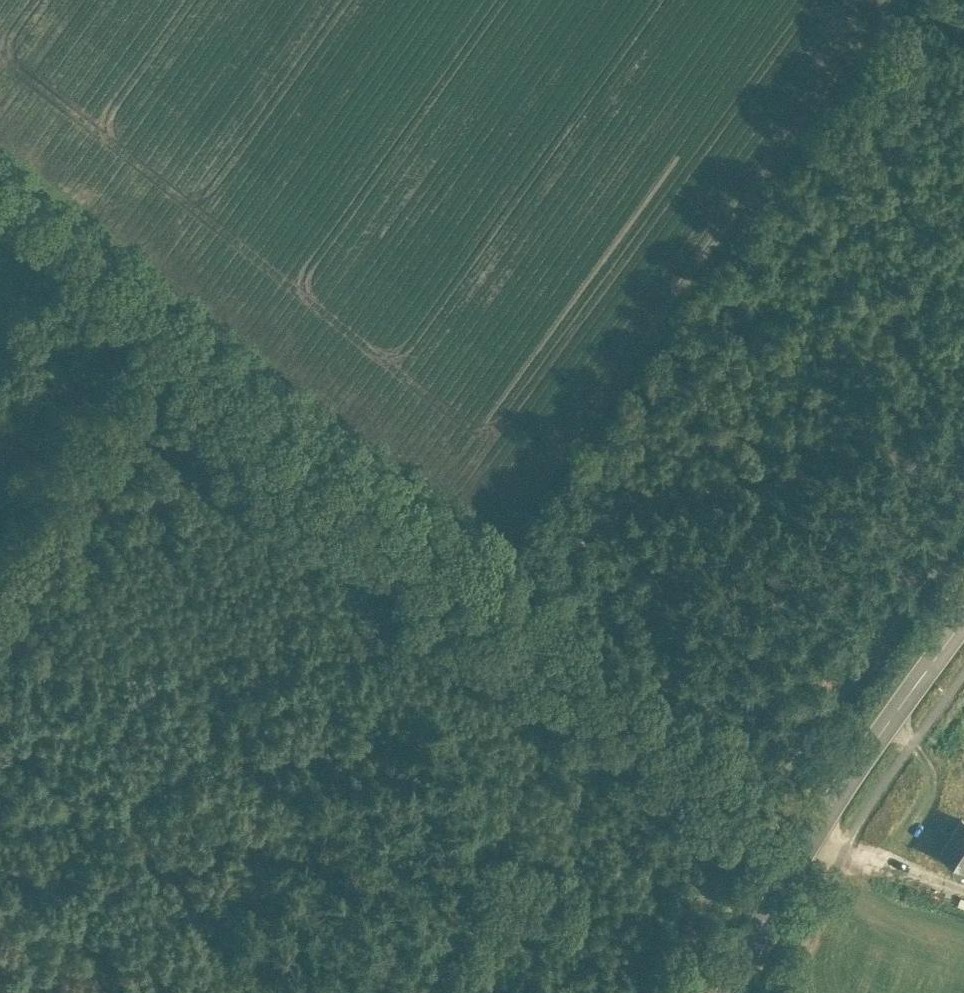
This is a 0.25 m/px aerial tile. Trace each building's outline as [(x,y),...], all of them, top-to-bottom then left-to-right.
[(963,867),(963,820),(961,818),(940,852),(963,867)]
